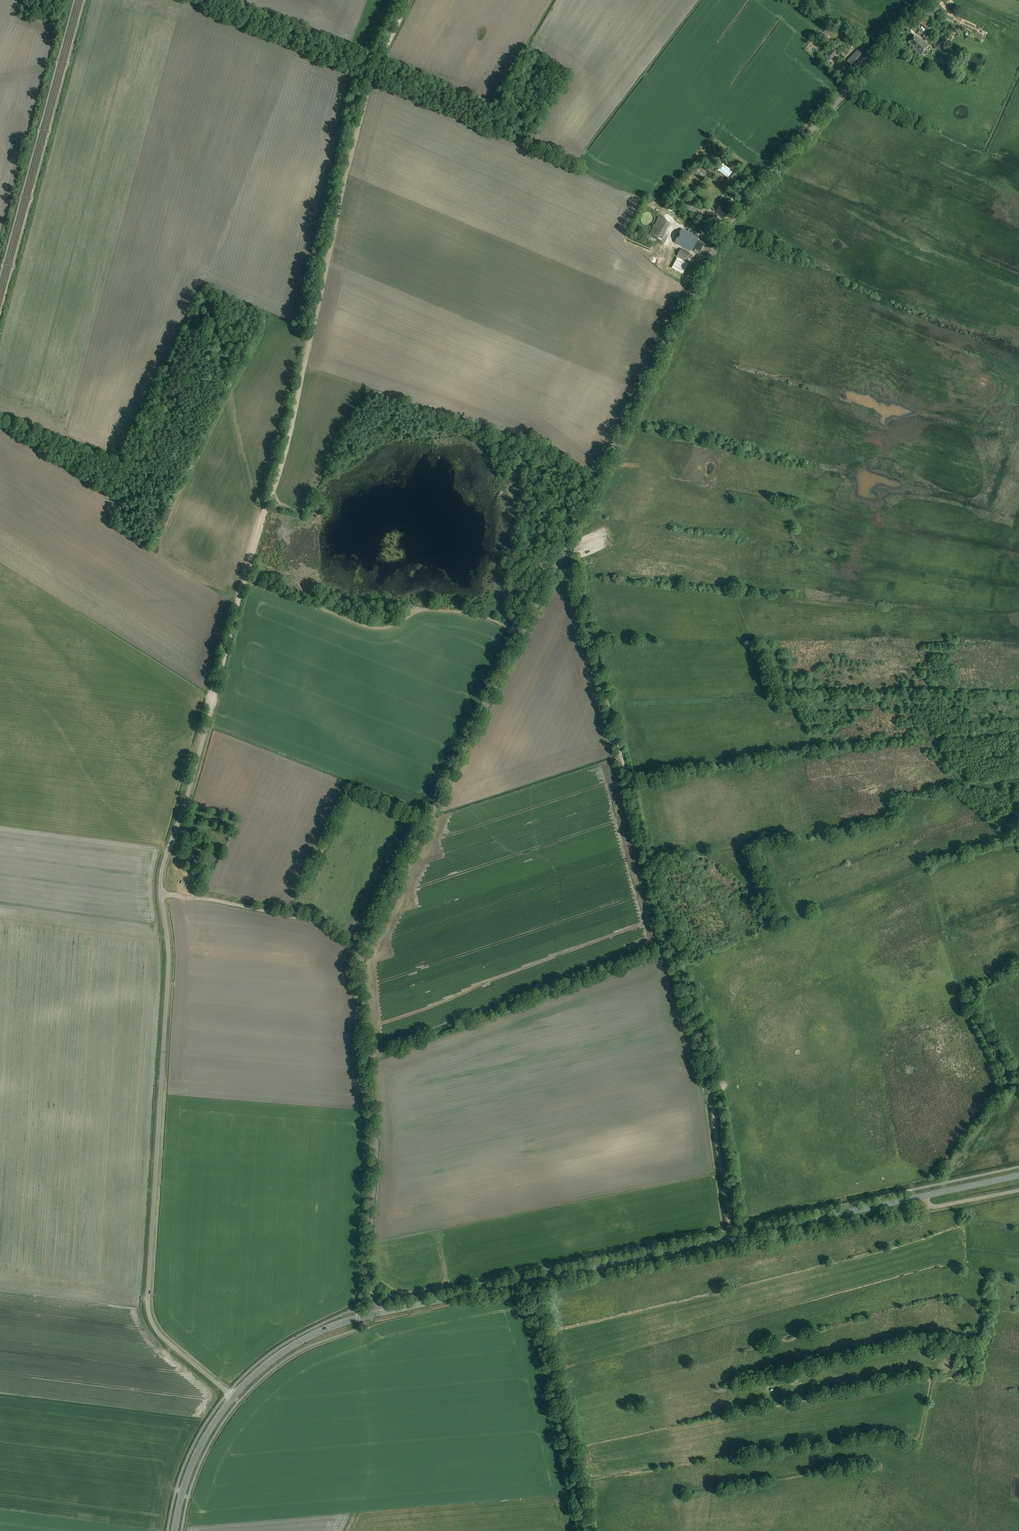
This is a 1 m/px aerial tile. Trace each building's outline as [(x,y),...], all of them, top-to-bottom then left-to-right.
[(930,34),(928,37),(925,35),(922,38),(931,45),(931,44),(936,39),(930,34)] [(909,43),(914,47),(916,45),(918,47),(924,41),(922,39),(921,40),(918,36),(917,38),(915,36),(909,43)] [(921,56),(922,54),(922,55),(923,55),(924,55),(925,55),(926,54),(926,53),(927,53),(927,52),(926,52),(926,51),(926,50),(930,46),(924,41),(918,47),(916,45),(914,47),(913,49),(921,56)] [(830,52),(827,55),(832,59),(838,52),(833,48),(831,51),(830,49),(828,51),(830,52)] [(859,64),(869,54),(864,50),(861,53),(858,50),(847,62),(853,67),(857,63),(859,64)] [(730,212),(729,210),(731,207),(727,204),(724,206),(721,203),(714,211),(723,218),(724,217),(725,218),(730,212)] [(649,235),(661,241),(670,223),(658,217),(649,235)] [(675,243),(690,251),(690,250),(697,254),(698,252),(700,253),(704,244),(698,241),(698,238),(682,229),(675,243)] [(689,254),(690,253),(681,249),(677,256),(686,261),(688,257),(690,259),(692,255),(689,254)]
